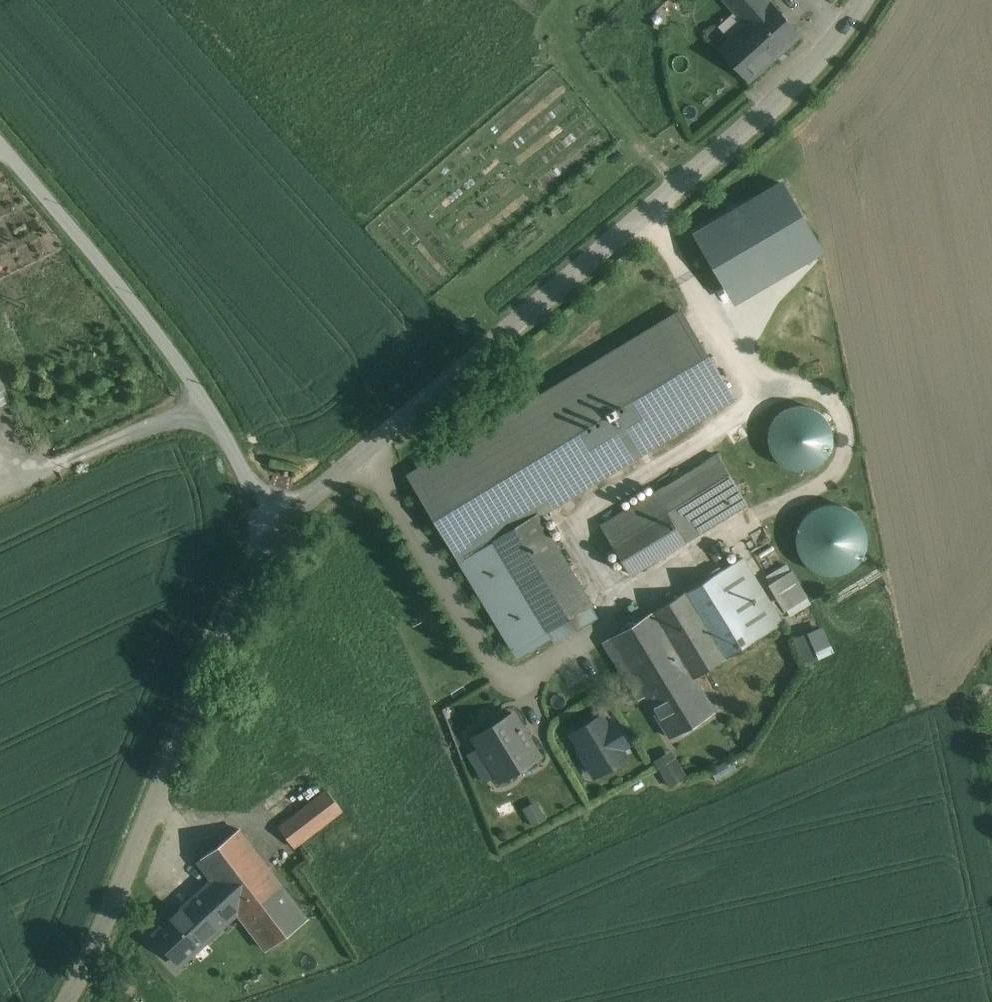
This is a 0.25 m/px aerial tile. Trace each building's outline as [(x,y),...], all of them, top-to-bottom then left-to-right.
[(770,3),(767,0),(723,0),(746,25),(770,3)] [(746,25),(719,48),(748,81),(799,35),(770,3),(746,25)] [(681,312),(409,476),(460,560),(537,514),(537,516),(676,432),(733,398),(681,312)] [(0,370),(0,405),(13,399),(0,370)] [(795,407),(783,411),(774,420),(769,431),(769,444),(773,456),(782,465),(794,470),(806,470),(818,466),(827,457),(832,446),(833,433),(828,421),(819,412),(808,407),(795,407)] [(717,456),(599,526),(629,574),(746,504),(717,456)] [(802,506),(802,569),(864,569),(864,506),(802,506)] [(537,514),(460,560),(514,650),(571,616),(590,604),(537,516),(537,514)] [(730,565),(610,638),(628,668),(637,682),(650,674),(654,681),(658,678),(667,692),(675,688),(667,672),(668,669),(678,662),(683,661),(693,678),(782,624),(742,558),(730,565)] [(786,565),(767,577),(773,585),(791,574),(786,565)] [(809,603),(791,574),(773,585),(791,614),(809,603)] [(590,604),(571,616),(578,628),(598,616),(590,604)] [(821,656),(810,629),(795,635),(806,662),(821,656)] [(675,688),(667,692),(658,678),(654,681),(650,674),(637,682),(671,738),(714,712),(693,678),(683,661),(678,662),(668,669),(667,672),(675,688)] [(540,756),(514,713),(474,737),(500,780),(540,756)] [(615,723),(607,728),(600,716),(573,733),(582,749),(581,750),(580,754),(584,760),(588,761),(592,759),(600,772),(625,757),(619,748),(627,743),(615,723)] [(688,774),(672,747),(655,758),(670,785),(688,774)] [(327,791),(279,828),(294,847),(342,810),(327,791)] [(239,829),(198,860),(213,881),(236,910),(239,907),(276,878),(239,829)] [(276,878),(239,907),(236,910),(237,912),(266,950),(307,919),(276,878)] [(213,881),(155,934),(194,977),(224,949),(212,935),(237,912),(236,910),(213,881)]
